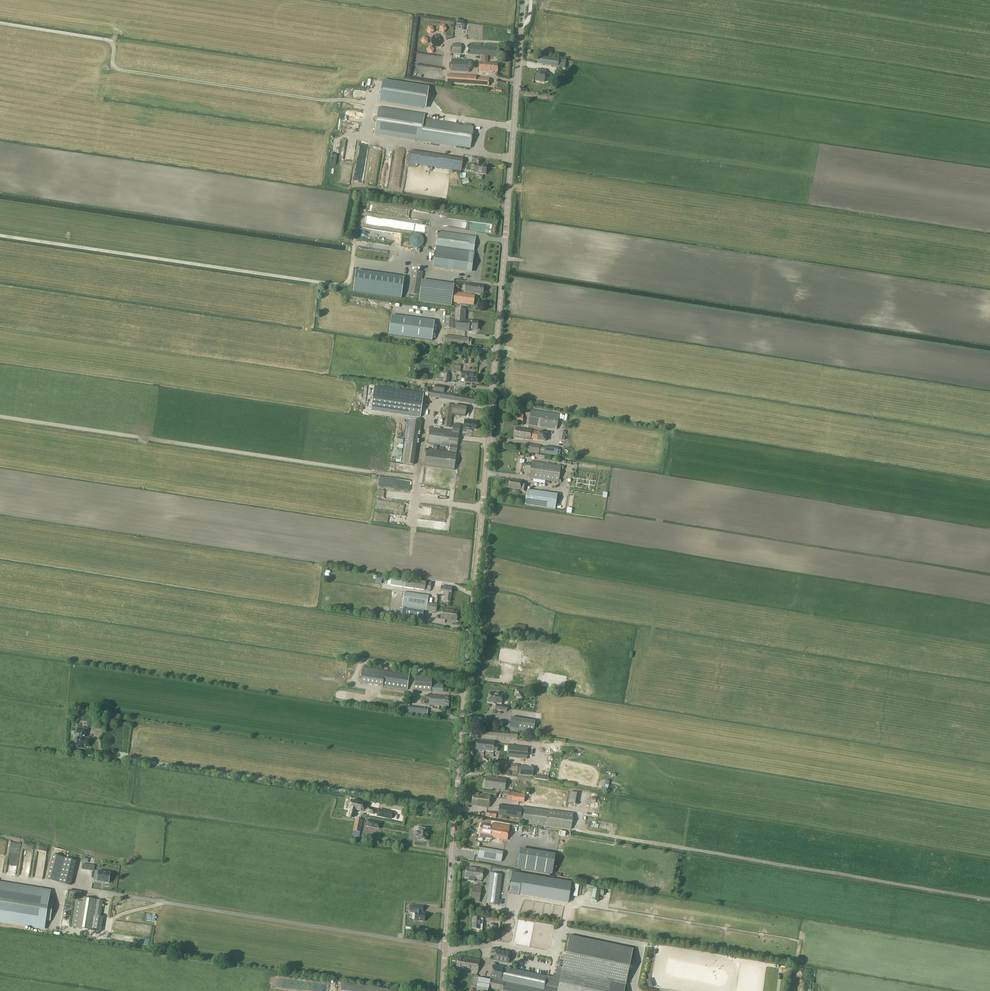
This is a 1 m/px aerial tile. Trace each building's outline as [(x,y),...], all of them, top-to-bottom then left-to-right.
[(453,43),(452,53),(461,54),(461,44),(453,43)] [(469,45),(468,54),(497,56),(498,47),(469,45)] [(539,57),(538,64),(565,68),(566,61),(539,57)] [(470,60),(452,59),(451,71),(469,72),(470,60)] [(479,72),(490,73),(490,72),(498,72),(498,64),(490,64),(490,63),(480,62),(479,72)] [(537,72),(536,81),(544,83),(546,70),(539,69),(538,72),(537,72)] [(463,85),(484,86),(484,79),(476,78),(476,77),(463,76),(463,79),(451,77),(451,83),(463,85)] [(427,89),(384,83),(381,101),(425,107),(427,89)] [(379,134),(420,140),(470,148),(473,128),(424,120),(425,115),(383,108),(379,134)] [(409,151),(408,163),(461,171),(463,159),(419,152),(409,151)] [(467,170),(474,171),(474,172),(486,174),(487,166),(481,165),(482,160),(477,159),(476,164),(475,164),(475,165),(468,164),(467,170)] [(471,236),(438,232),(434,231),(429,266),(467,271),(470,251),(469,251),(471,236)] [(411,236),(410,237),(410,238),(409,240),(409,242),(409,245),(410,246),(412,248),(414,248),(416,249),(418,248),(420,248),(422,246),(423,243),(423,241),(422,239),(421,237),(420,235),(419,235),(417,234),(415,234),(414,235),(412,235),(411,236)] [(401,299),(404,278),(356,271),(352,292),(401,299)] [(409,295),(420,296),(422,282),(423,273),(412,271),(409,295)] [(465,292),(470,293),(483,294),(484,286),(466,283),(465,292)] [(453,292),(452,302),(474,305),(475,295),(453,292)] [(469,332),(469,329),(478,330),(478,322),(465,321),(466,310),(456,309),(455,318),(454,329),(457,329),(457,331),(469,332)] [(391,315),(389,335),(432,341),(435,321),(391,315)] [(446,317),(445,328),(454,329),(455,318),(446,317)] [(471,343),(468,343),(469,339),(445,336),(444,343),(471,346),(471,343)] [(466,382),(471,383),(471,382),(477,383),(478,375),(467,374),(467,373),(462,372),(461,378),(466,378),(466,382)] [(435,385),(434,391),(444,393),(445,386),(435,385)] [(374,386),(371,410),(395,413),(420,417),(424,393),(407,391),(374,386)] [(430,396),(454,401),(475,404),(476,398),(431,391),(430,396)] [(446,404),(444,415),(442,415),(441,418),(444,419),(443,427),(451,428),(452,414),(465,416),(466,407),(446,404)] [(537,412),(531,411),(528,425),(556,430),(559,415),(537,412)] [(468,426),(468,428),(476,429),(477,422),(469,420),(469,421),(465,420),(464,426),(468,426)] [(457,448),(460,432),(460,426),(453,425),(453,431),(430,428),(428,444),(451,447),(451,452),(427,449),(425,466),(454,470),(457,448)] [(530,440),(530,439),(547,441),(547,433),(532,431),(532,430),(516,428),(515,437),(530,440)] [(559,448),(546,446),(546,448),(540,447),(540,446),(529,444),(528,452),(539,454),(539,453),(545,453),(558,455),(559,448)] [(532,461),(530,478),(559,482),(561,466),(532,461)] [(509,488),(521,490),(522,482),(510,480),(509,488)] [(525,505),(555,509),(557,494),(527,489),(525,505)] [(388,585),(390,585),(425,590),(431,591),(432,583),(391,577),(389,577),(388,585)] [(449,602),(450,602),(452,593),(451,593),(452,588),(442,586),(441,592),(445,592),(444,595),(446,596),(445,601),(448,602),(449,602)] [(408,608),(424,610),(427,611),(428,603),(429,596),(405,592),(402,607),(408,608)] [(437,604),(428,603),(427,611),(436,612),(437,604)] [(423,618),(424,610),(408,608),(407,615),(423,618)] [(443,609),(441,619),(457,621),(458,611),(443,609)] [(481,664),(479,676),(499,679),(502,667),(489,666),(489,665),(481,664)] [(361,683),(407,690),(410,674),(363,667),(361,683)] [(431,691),(431,683),(432,677),(415,676),(414,691),(431,692),(431,691)] [(498,693),(498,694),(491,693),(490,697),(490,698),(489,698),(489,699),(489,700),(490,700),(490,701),(497,703),(496,709),(507,711),(508,706),(502,705),(504,694),(498,693)] [(450,697),(432,695),(430,695),(430,705),(449,707),(450,697)] [(395,704),(394,712),(424,716),(425,715),(425,710),(425,708),(395,704)] [(512,717),(510,729),(533,733),(535,721),(512,717)] [(89,745),(89,744),(89,743),(89,738),(85,738),(86,734),(87,729),(77,728),(76,733),(80,733),(79,737),(78,737),(77,745),(78,745),(78,747),(83,748),(84,746),(88,746),(89,745)] [(497,737),(518,739),(518,737),(523,738),(523,735),(518,734),(518,733),(503,732),(485,730),(484,735),(497,736),(497,737)] [(476,750),(494,751),(498,751),(498,746),(495,746),(495,741),(477,740),(476,750)] [(509,745),(508,757),(527,759),(528,747),(509,745)] [(518,765),(507,764),(507,763),(494,762),(493,771),(500,771),(517,773),(518,765)] [(486,777),(485,787),(505,790),(507,779),(486,777)] [(571,788),(568,802),(576,803),(578,789),(571,788)] [(514,792),(513,793),(508,792),(507,799),(512,800),(524,802),(525,794),(514,792)] [(473,794),(472,805),(489,807),(491,796),(473,794)] [(354,814),(355,811),(355,809),(363,811),(367,812),(374,814),(375,810),(368,808),(368,809),(364,808),(365,804),(362,803),(357,801),(357,802),(351,800),(349,808),(351,808),(350,810),(350,813),(349,816),(351,817),(351,818),(352,817),(353,818),(354,814)] [(573,814),(550,810),(522,806),(522,808),(500,805),(499,815),(521,818),(520,822),(548,826),(571,829),(573,814)] [(391,819),(392,813),(392,812),(385,811),(380,809),(379,809),(378,816),(391,819)] [(360,832),(363,820),(355,819),(353,831),(360,832)] [(366,826),(379,829),(381,822),(367,819),(366,826)] [(482,824),(479,835),(481,835),(481,837),(482,838),(484,839),(485,838),(486,836),(507,840),(510,826),(492,823),(492,825),(482,824)] [(427,836),(428,836),(428,833),(428,829),(419,828),(419,831),(416,831),(415,836),(418,836),(418,840),(427,840),(427,836)] [(555,856),(520,851),(517,868),(552,874),(555,856)] [(65,858),(53,855),(47,879),(59,882),(65,858)] [(466,877),(469,878),(469,881),(474,882),(475,878),(482,879),(484,870),(467,867),(466,877)] [(97,881),(109,883),(111,872),(99,870),(99,871),(97,880),(97,881)] [(568,903),(572,882),(512,872),(509,893),(568,903)] [(490,873),(486,903),(498,905),(502,875),(490,873)] [(44,931),(46,921),(50,922),(54,901),(49,900),(50,891),(0,882),(0,924),(44,931)] [(70,890),(69,896),(82,898),(83,892),(70,890)] [(104,917),(101,917),(103,901),(84,898),(83,902),(77,901),(72,927),(101,932),(104,917)] [(410,913),(415,913),(415,921),(419,921),(419,922),(423,922),(423,921),(425,921),(425,916),(425,915),(425,913),(422,913),(422,911),(423,911),(423,907),(410,906),(410,911),(410,913)] [(481,920),(481,918),(473,917),(472,929),(476,929),(477,932),(482,932),(483,920),(481,920)] [(562,972),(562,973),(556,971),(555,978),(504,967),(493,964),(493,965),(490,980),(479,977),(476,990),(488,990),(488,988),(502,990),(625,990),(633,949),(568,935),(562,972)] [(493,961),(509,964),(511,953),(495,950),(493,961)] [(458,957),(456,969),(478,972),(480,960),(458,957)]
